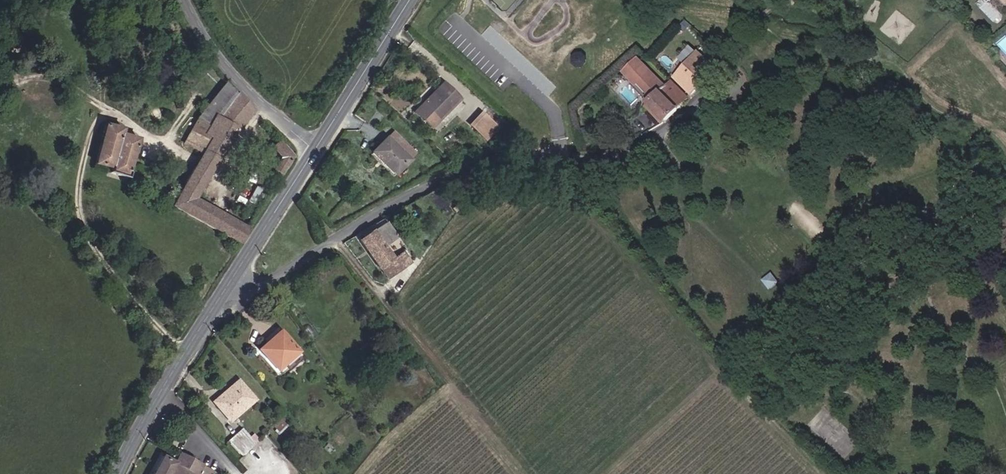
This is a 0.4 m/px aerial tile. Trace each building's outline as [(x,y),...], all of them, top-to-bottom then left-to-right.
[(704,66),(709,62),(698,50),(694,54),(692,51),(679,62),(683,66),(695,56),(704,66)] [(111,65),(120,68),(122,61),(113,58),(111,65)] [(630,81),(632,78),(644,68),(636,58),(621,71),(630,81)] [(683,66),(679,62),(667,73),(691,101),(701,84),(683,66)] [(641,106),(656,124),(661,121),(674,110),(671,106),(682,97),(668,82),(662,87),(644,68),(632,78),(650,98),(641,106)] [(228,128),(234,131),(248,109),(240,102),(219,79),(201,102),(178,138),(195,149),(161,207),(168,212),(163,219),(192,235),(199,225),(233,243),(243,226),(187,195),(228,128)] [(413,113),(430,127),(456,97),(440,82),(413,113)] [(674,110),(679,106),(684,99),(682,97),(671,106),(674,110)] [(454,116),(463,105),(459,101),(450,112),(454,116)] [(500,128),(477,107),(464,121),(487,142),(500,128)] [(99,173),(119,178),(131,137),(114,132),(115,126),(97,121),(85,160),(101,164),(99,173)] [(256,135),(260,139),(267,131),(263,126),(256,135)] [(416,156),(387,129),(381,136),(409,163),(416,156)] [(396,177),(409,163),(381,136),(368,151),(396,177)] [(278,179),(292,157),(280,141),(270,155),(277,161),(273,167),(276,169),(272,175),(278,179)] [(384,222),(357,239),(375,268),(380,266),(386,276),(405,263),(399,254),(389,259),(380,246),(394,237),(384,222)] [(386,276),(380,266),(375,268),(382,279),(386,276)] [(276,369),(297,352),(280,331),(259,347),(276,369)] [(210,404),(227,424),(253,401),(236,381),(210,404)] [(224,439),(239,456),(253,442),(239,426),(224,439)] [(193,463),(186,460),(179,457),(175,464),(170,473),(186,473),(188,470),(195,473),(196,473),(216,473),(193,463)] [(175,464),(161,458),(154,473),(170,473),(175,464)]
